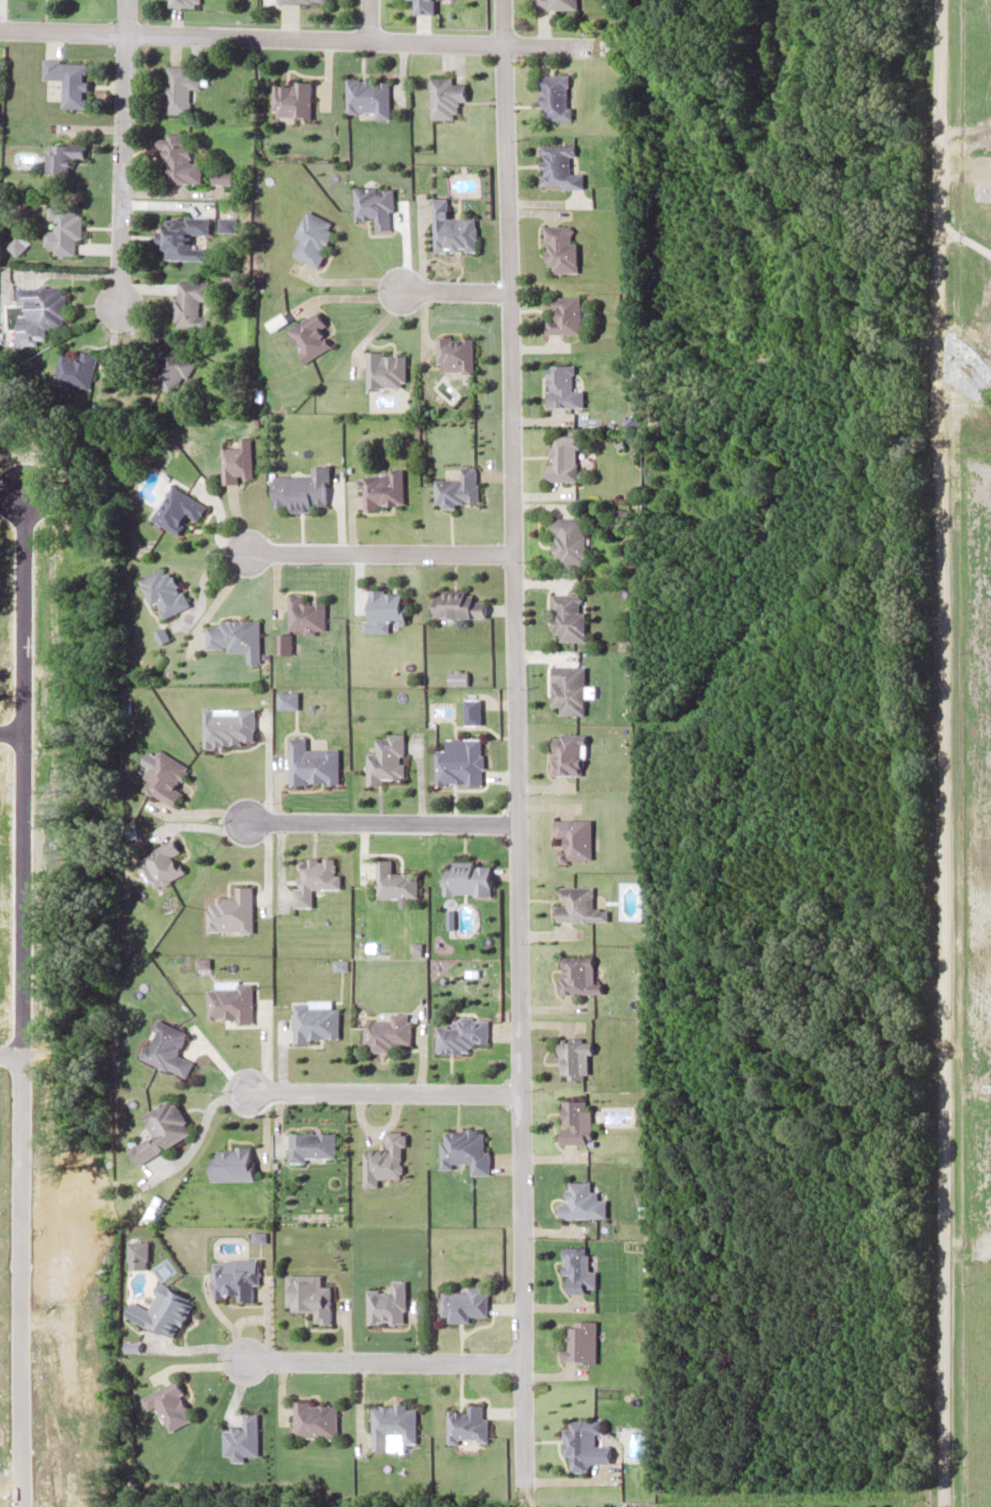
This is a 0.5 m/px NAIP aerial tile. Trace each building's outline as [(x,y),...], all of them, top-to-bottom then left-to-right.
[(436,13),(436,0),(413,0),(413,13),(436,13)] [(576,0),(533,0),(533,8),(576,8),(576,0)] [(87,62),(42,61),(42,79),(61,79),(61,108),(86,108),(87,62)] [(189,88),(198,88),(199,73),(189,73),(190,66),(164,66),(163,113),(188,114),(189,88)] [(539,75),(540,120),(569,119),(568,74),(539,75)] [(344,78),(344,116),(388,116),(388,78),(344,78)] [(429,78),(429,119),(456,118),(456,101),(465,101),(465,78),(429,78)] [(310,83),(272,83),(272,117),(310,118),(310,83)] [(201,182),(201,162),(190,162),(190,132),(164,133),(164,142),(159,142),(160,165),(166,165),(167,184),(201,182)] [(46,173),(70,174),(70,158),(83,159),(83,144),(46,144),(46,173)] [(582,174),(570,174),(570,148),(540,148),(541,187),(582,187),(582,174)] [(390,187),(352,187),(352,218),(372,218),(372,229),(390,229),(390,187)] [(430,198),(432,252),(474,251),(473,217),(446,218),(445,198),(430,198)] [(80,238),(80,207),(49,207),(48,254),(74,254),(74,238),(80,238)] [(293,236),(298,238),(291,254),(315,266),(334,223),(305,210),(293,236)] [(205,260),(205,246),(190,246),(190,235),(209,235),(209,217),(160,217),(159,259),(205,260)] [(575,226),(543,226),(543,273),(575,273),(575,226)] [(7,245),(15,255),(28,244),(19,234),(7,245)] [(207,327),(207,315),(199,315),(199,300),(207,300),(208,281),(175,281),(175,326),(207,327)] [(64,286),(16,286),(17,305),(25,305),(25,321),(16,321),(16,341),(46,341),(46,326),(65,326),(64,286)] [(578,333),(578,297),(550,297),(550,316),(544,316),(544,333),(578,333)] [(325,325),(316,311),(286,329),(305,360),(329,346),(319,328),(325,325)] [(435,337),(435,373),(471,373),(471,337),(435,337)] [(177,394),(193,359),(155,341),(148,354),(155,358),(145,379),(177,394)] [(97,354),(79,350),(78,356),(59,353),(54,382),(90,389),(97,354)] [(404,352),(366,352),(365,387),(403,388),(404,352)] [(544,406),(581,406),(581,388),(571,388),(571,364),(545,364),(544,406)] [(576,435),(547,435),(547,480),(576,480),(576,435)] [(252,480),(251,437),(238,438),(239,446),(222,446),(222,480),(252,480)] [(310,475),(272,476),(272,505),(287,505),(287,511),(311,511),(311,505),(327,505),(326,465),(310,465),(310,475)] [(475,465),(458,466),(458,477),(433,478),(434,503),(476,502),(475,465)] [(402,506),(402,467),(388,467),(388,476),(360,476),(360,506),(402,506)] [(151,518),(176,534),(188,515),(196,520),(206,506),(172,484),(151,518)] [(558,556),(558,564),(584,564),(584,517),(550,517),(550,556),(558,556)] [(139,578),(158,619),(188,605),(168,564),(139,578)] [(402,622),(402,590),(366,590),(366,622),(402,622)] [(482,617),(482,607),(470,607),(470,591),(433,591),(433,617),(482,617)] [(550,593),(550,633),(556,633),(556,641),(583,641),(583,593),(550,593)] [(324,631),(325,597),(288,596),(287,630),(324,631)] [(248,652),(248,663),(259,663),(259,619),(218,619),(218,624),(206,624),(206,648),(228,648),(228,652),(248,652)] [(557,705),(557,714),(583,714),(583,665),(548,665),(548,705),(557,705)] [(254,708),(204,708),(203,744),(254,744),(254,708)] [(364,782),(402,782),(402,734),(372,734),(372,750),(364,750),(364,782)] [(583,735),(550,734),(549,774),(582,775),(583,735)] [(337,748),(306,748),(306,737),(289,737),(289,784),(337,784),(337,748)] [(432,750),(432,784),(480,784),(479,738),(462,738),(462,749),(432,750)] [(191,767),(159,750),(140,787),(172,804),(191,767)] [(590,859),(590,818),(552,818),(552,836),(563,836),(563,859),(590,859)] [(179,852),(174,839),(141,853),(154,886),(184,874),(176,854),(179,852)] [(311,888),(337,888),(338,858),(296,857),(295,906),(311,906),(311,888)] [(374,897),(414,897),(414,871),(390,871),(390,859),(374,859),(374,897)] [(440,894),(488,894),(488,863),(440,863),(440,894)] [(234,896),(207,896),(207,930),(252,930),(252,885),(234,885),(234,896)] [(560,886),(560,904),(553,904),(553,921),(606,920),(606,907),(592,907),(591,885),(560,886)] [(591,956),(557,956),(557,993),(599,993),(599,981),(591,981),(591,956)] [(253,1020),(253,981),(209,981),(209,1020),(253,1020)] [(339,1039),(338,1007),(332,1007),(332,1000),(293,1001),(293,1039),(339,1039)] [(389,1024),(364,1024),(363,1048),(411,1048),(411,1012),(389,1012),(389,1024)] [(456,1024),(436,1024),(436,1052),(469,1052),(469,1042),(487,1042),(487,1016),(456,1016),(456,1024)] [(187,1076),(192,1061),(177,1055),(186,1031),(155,1019),(141,1058),(187,1076)] [(557,1078),(588,1078),(588,1037),(557,1037),(557,1078)] [(192,1134),(174,1099),(143,1115),(153,1135),(136,1144),(140,1152),(134,1155),(138,1163),(192,1134)] [(589,1108),(585,1108),(585,1100),(558,1100),(558,1143),(589,1143),(589,1108)] [(488,1173),(486,1129),(441,1131),(442,1167),(451,1167),(451,1162),(470,1161),(471,1173),(488,1173)] [(379,1177),(404,1177),(403,1131),(386,1131),(387,1149),(364,1149),(364,1186),(379,1186),(379,1177)] [(289,1132),(289,1159),(336,1159),(336,1132),(289,1132)] [(253,1180),(253,1147),(214,1148),(214,1180),(253,1180)] [(588,1181),(565,1181),(565,1202),(556,1202),(556,1217),(604,1217),(604,1198),(597,1198),(597,1190),(588,1190),(588,1181)] [(593,1271),(585,1271),(585,1247),(561,1247),(562,1292),(594,1291),(593,1271)] [(257,1259),(215,1259),(214,1299),(257,1300),(257,1259)] [(322,1285),(322,1274),(288,1274),(288,1311),(314,1311),(314,1323),(332,1323),(332,1285),(322,1285)] [(369,1323),(406,1323),(406,1280),(392,1280),(392,1290),(368,1290),(369,1323)] [(156,1284),(142,1324),(177,1337),(192,1297),(156,1284)] [(488,1288),(443,1288),(443,1320),(471,1320),(471,1315),(488,1316),(488,1288)] [(595,1362),(595,1320),(579,1320),(579,1326),(563,1326),(563,1362),(595,1362)] [(168,1430),(194,1419),(177,1380),(141,1396),(147,1409),(157,1405),(168,1430)] [(338,1401),(294,1401),(294,1437),(338,1437),(338,1401)] [(402,1434),(402,1442),(416,1442),(416,1404),(372,1404),(372,1449),(388,1449),(388,1434),(402,1434)] [(447,1441),(487,1442),(487,1407),(447,1406),(447,1441)] [(257,1412),(242,1412),(242,1427),(223,1427),(223,1457),(243,1457),(243,1455),(257,1455),(257,1412)] [(570,1471),(586,1471),(586,1462),(609,1462),(609,1443),(595,1444),(595,1432),(600,1432),(600,1419),(563,1419),(564,1454),(569,1454),(570,1471)]
